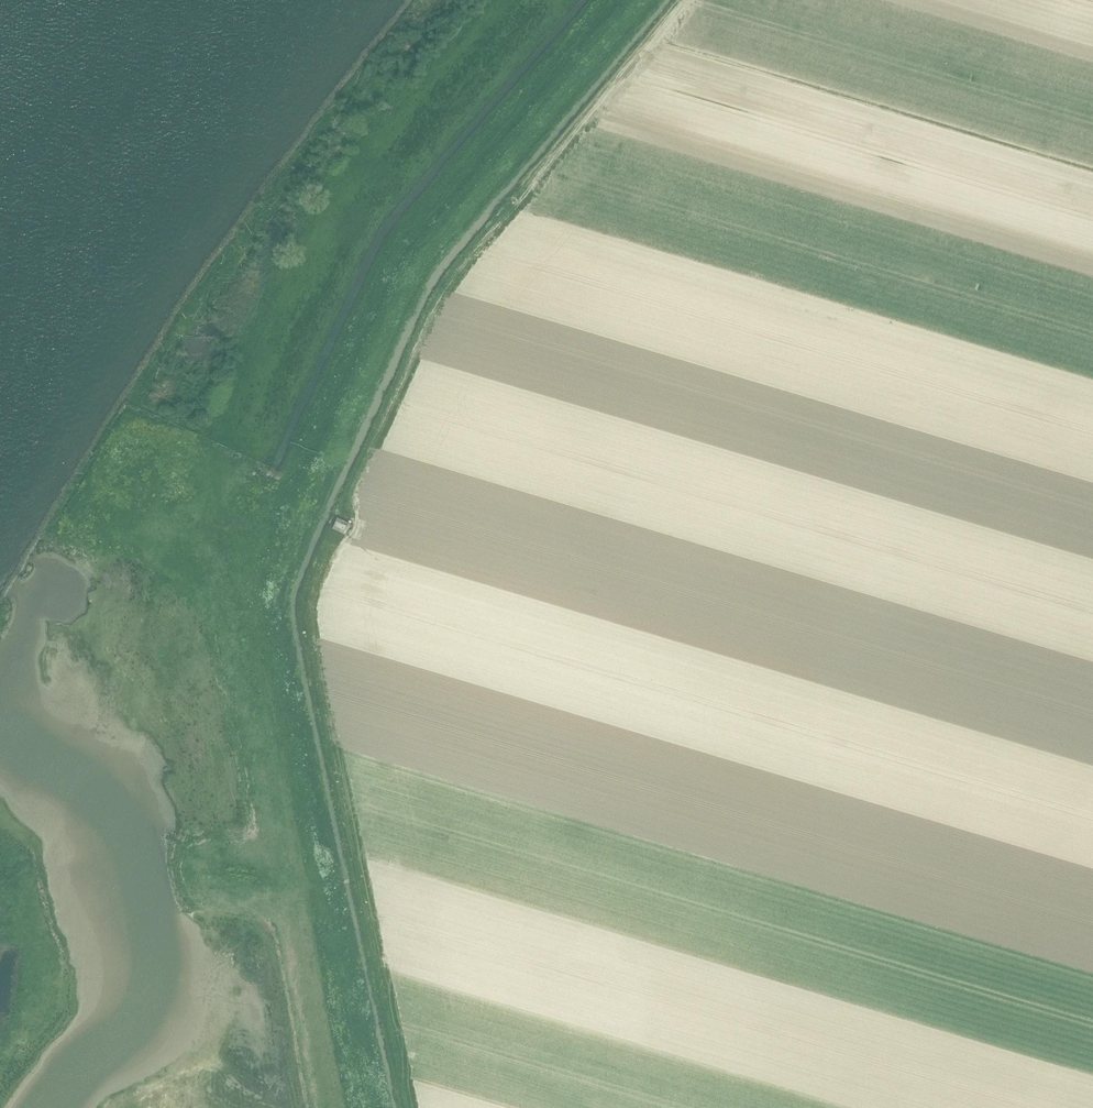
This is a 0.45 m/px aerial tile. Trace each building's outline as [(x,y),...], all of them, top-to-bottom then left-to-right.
[(346,534),(350,522),(336,515),(331,528),(346,534)]
